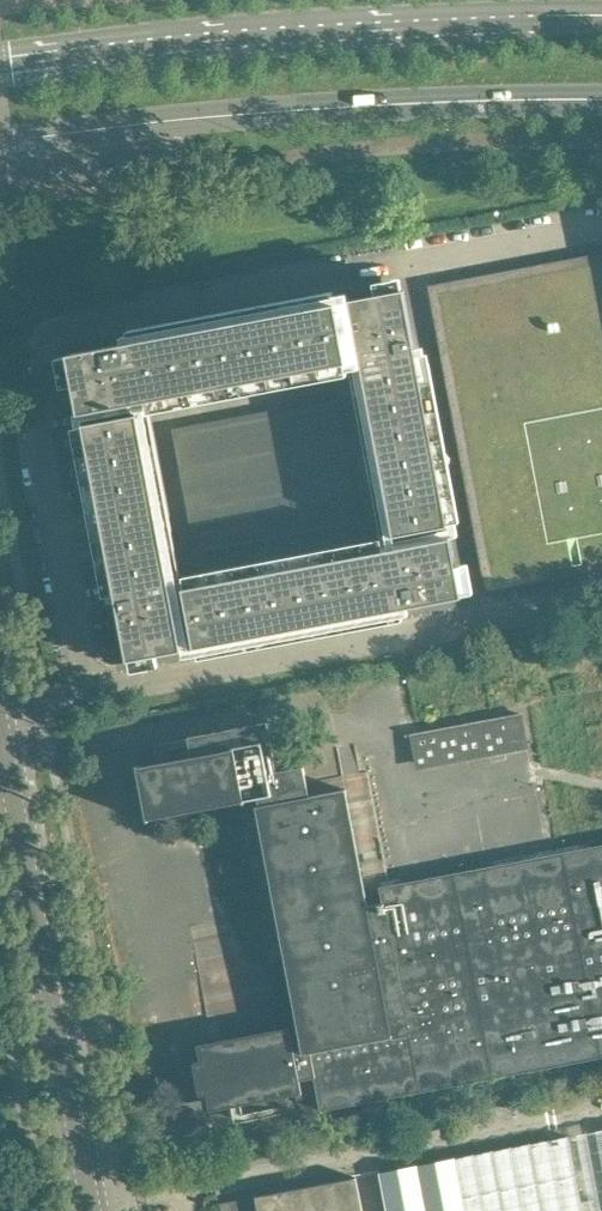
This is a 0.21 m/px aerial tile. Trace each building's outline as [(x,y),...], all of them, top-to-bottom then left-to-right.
[(427,285),(485,592),(601,570),(601,252),(427,285)] [(404,290),(349,300),(394,536),(449,526),(404,290)] [(337,302),(70,353),(81,413),(349,362),(337,302)] [(138,414),(83,424),(128,660),(183,650),(138,414)] [(314,563),(183,588),(194,648),(325,623),(372,614),(462,597),(451,537),(361,554),(314,563)] [(532,684),(416,703),(423,746),(443,742),(445,759),(465,755),(469,779),(545,766),(532,684)] [(402,851),(384,892),(354,739),(288,751),(275,685),(139,711),(156,799),(251,781),(261,758),(304,984),(199,1004),(216,1092),(338,1068),(320,1052),(335,1017),(442,997),(430,932),(451,909),(460,914),(475,879),(485,927),(503,886),(513,939),(496,942),(548,964),(557,1008),(531,997),(497,1033),(501,1051),(601,1032),(601,813),(402,851)] [(377,1171),(385,1210),(465,1210),(454,1157),(377,1171)] [(255,1196),(255,1197),(220,1203),(221,1210),(362,1210),(356,1177),(255,1196)]
